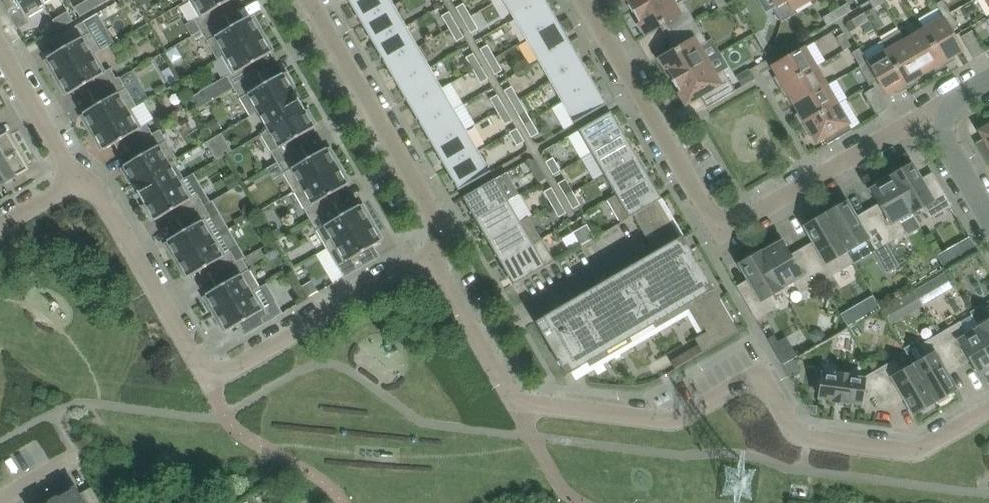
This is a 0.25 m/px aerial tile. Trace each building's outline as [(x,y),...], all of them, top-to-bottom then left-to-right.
[(46,8),(41,0),(0,0),(17,30),(31,23),(28,18),(46,8)] [(90,0),(88,0),(75,8),(80,17),(95,8),(90,0)] [(95,8),(110,0),(90,0),(95,8)] [(199,17),(195,20),(201,31),(234,12),(228,2),(231,0),(189,0),(199,17)] [(389,0),(357,0),(350,4),(357,15),(356,16),(357,17),(358,17),(362,25),(393,7),(389,0)] [(516,18),(546,1),(546,0),(505,0),(516,18)] [(633,12),(653,0),(626,0),(633,12)] [(675,6),(671,0),(653,0),(633,12),(646,34),(667,22),(674,34),(695,22),(683,1),(675,6)] [(724,0),(714,0),(719,8),(727,4),(724,0)] [(778,6),(773,9),(781,22),(787,0),(788,0),(775,0),(778,6)] [(781,22),(795,14),(793,10),(809,0),(788,0),(787,0),(781,22)] [(869,1),(874,8),(886,1),(886,0),(871,0),(869,1)] [(943,17),(951,13),(943,0),(936,4),(943,17)] [(546,1),(516,18),(528,39),(558,21),(554,14),(555,13),(554,12),(553,12),(546,1)] [(456,8),(464,20),(471,16),(464,3),(456,8)] [(848,3),(835,11),(840,18),(852,11),(848,3)] [(405,27),(393,7),(362,25),(369,36),(368,37),(369,38),(370,37),(374,45),(405,27)] [(840,18),(835,11),(823,18),(827,25),(840,18)] [(59,30),(73,21),(68,12),(53,20),(59,30)] [(239,22),(234,12),(201,31),(218,60),(223,57),(264,33),(258,22),(254,24),(250,16),(239,22)] [(442,16),(450,29),(457,24),(450,12),(442,16)] [(852,20),(857,28),(869,20),(865,13),(852,20)] [(958,26),(951,13),(943,17),(944,19),(951,30),(958,26)] [(479,29),(471,16),(464,20),(471,33),(479,29)] [(944,19),(925,30),(946,66),(956,60),(953,55),(962,50),(951,30),(944,19)] [(528,39),(540,60),(570,42),(566,34),(567,34),(567,32),(565,33),(558,21),(528,39)] [(55,78),(96,54),(101,51),(84,22),(51,41),(58,52),(47,58),(52,66),(49,68),(55,78)] [(660,58),(673,81),(707,61),(699,48),(708,42),(695,22),(674,34),(681,46),(660,58)] [(464,37),(457,24),(450,29),(457,42),(464,37)] [(417,48),(405,27),(374,45),(381,57),(380,57),(381,59),(382,58),(386,66),(417,48)] [(900,30),(881,41),(887,52),(908,88),(919,82),(916,77),(924,72),(906,41),(900,30)] [(936,72),(946,66),(925,30),(906,41),(924,72),(933,67),(936,72)] [(962,37),(974,59),(985,53),(973,31),(962,37)] [(264,33),(223,57),(232,74),(228,77),(234,88),(267,69),(261,59),(271,53),(267,45),(270,43),(264,33)] [(835,39),(842,52),(851,46),(844,34),(835,39)] [(570,42),(540,60),(552,80),(582,62),(578,55),(579,55),(579,53),(577,54),(570,42)] [(480,49),(488,62),(495,58),(488,45),(480,49)] [(429,68),(417,48),(386,66),(393,77),(392,78),(393,80),(394,79),(398,86),(429,68)] [(779,88),(816,67),(805,48),(773,66),(779,75),(774,78),(779,88)] [(852,53),(860,66),(868,62),(860,49),(852,53)] [(887,52),(868,63),(878,81),(886,94),(895,89),(898,94),(908,88),(887,52)] [(466,58),(474,70),(481,66),(474,53),(466,58)] [(79,89),(85,99),(120,78),(120,77),(117,79),(111,69),(106,71),(96,54),(55,78),(61,89),(64,87),(69,95),(79,89)] [(503,70),(495,58),(488,62),(495,75),(503,70)] [(724,70),(715,75),(707,61),(673,81),(686,104),(707,92),(714,103),(707,107),(708,108),(736,91),(724,70)] [(552,80),(564,101),(594,83),(590,76),(591,75),(591,74),(589,74),(582,62),(552,80)] [(868,62),(860,66),(859,67),(870,86),(878,81),(868,63),(868,62)] [(489,79),(481,66),(474,70),(481,83),(489,79)] [(795,104),(827,86),(816,67),(779,88),(785,99),(791,96),(795,104)] [(404,99),(405,100),(406,100),(410,107),(441,89),(429,68),(398,86),(405,98),(404,99)] [(267,69),(234,88),(251,117),(256,114),(295,91),(294,90),(293,91),(292,89),(296,87),(291,79),(288,81),(283,73),(273,79),(267,69)] [(90,134),(132,110),(137,107),(120,78),(85,99),(86,100),(88,98),(94,107),(83,113),(88,121),(84,123),(90,134)] [(602,95),(594,83),(564,101),(576,121),(574,122),(575,124),(607,105),(602,97),(604,96),(603,95),(602,95)] [(512,103),(520,99),(512,86),(505,91),(512,103)] [(801,125),(837,104),(827,86),(795,104),(800,112),(795,115),(801,125)] [(875,87),(864,94),(877,116),(888,109),(875,87)] [(422,128),(453,110),(441,89),(410,107),(417,119),(416,120),(417,121),(418,120),(422,128)] [(266,132),(305,109),(295,91),(256,114),(256,115),(259,113),(269,129),(265,131),(266,132)] [(199,94),(191,99),(197,110),(205,105),(199,94)] [(491,99),(498,111),(505,107),(498,95),(491,99)] [(527,112),(520,99),(512,103),(520,116),(527,112)] [(824,138),(828,144),(852,130),(837,104),(801,125),(807,136),(812,133),(817,142),(824,138)] [(505,125),(513,120),(505,107),(498,111),(505,125)] [(305,109),(266,132),(261,134),(278,163),(310,144),(304,134),(315,128),(310,120),(313,118),(309,110),(305,112),(304,110),(306,110),(305,109)] [(115,144),(121,154),(161,131),(160,130),(153,134),(147,124),(142,127),(132,110),(90,134),(97,144),(100,142),(105,150),(115,144)] [(465,130),(453,110),(422,128),(429,140),(428,140),(429,142),(430,141),(434,148),(465,130)] [(619,126),(611,112),(579,131),(592,152),(624,134),(620,127),(621,127),(621,125),(619,126)] [(532,137),(539,133),(532,120),(524,124),(532,137)] [(976,143),(988,166),(988,127),(980,132),(984,138),(976,143)] [(525,141),(517,128),(510,132),(518,146),(525,141)] [(477,151),(465,130),(434,148),(441,160),(440,161),(441,163),(442,162),(446,169),(477,151)] [(133,184),(133,185),(174,161),(177,159),(161,131),(121,154),(121,155),(129,151),(134,160),(124,166),(129,174),(125,176),(130,184),(133,182),(134,183),(133,184)] [(18,151),(8,133),(0,137),(0,162),(18,151)] [(222,133),(214,138),(224,156),(232,151),(222,133)] [(624,134),(592,152),(604,174),(636,155),(633,149),(634,148),(633,147),(632,147),(624,134)] [(224,156),(214,138),(206,142),(217,160),(224,156)] [(310,144),(278,163),(284,173),(294,191),(341,165),(334,154),(331,156),(326,148),(316,154),(310,144)] [(0,162),(0,187),(29,170),(18,151),(0,162)] [(491,170),(489,171),(477,151),(446,169),(453,181),(452,182),(453,183),(454,183),(459,191),(492,172),(491,170)] [(608,201),(649,177),(645,170),(646,170),(646,168),(644,169),(636,155),(604,174),(616,195),(608,200),(608,201)] [(553,176),(560,172),(552,159),(545,163),(553,176)] [(133,185),(144,203),(183,180),(184,179),(174,161),(133,185)] [(893,176),(891,177),(912,213),(925,205),(932,217),(952,206),(936,179),(925,185),(913,164),(904,169),(902,166),(891,172),(893,176)] [(311,220),(343,201),(337,191),(348,185),(343,177),(347,175),(341,165),(294,191),(311,220)] [(538,184),(546,180),(538,167),(531,171),(538,184)] [(911,213),(912,213),(891,177),(891,178),(887,180),(885,176),(875,183),(877,186),(870,190),(882,210),(871,217),(887,243),(906,232),(899,220),(911,213)] [(621,223),(634,215),(659,201),(662,199),(658,192),(659,191),(658,189),(657,190),(649,177),(608,201),(621,223)] [(471,214),(472,213),(476,220),(508,201),(495,179),(463,198),(471,212),(470,213),(471,214)] [(193,197),(183,180),(144,203),(145,203),(146,204),(143,206),(148,214),(151,212),(156,220),(166,214),(172,224),(204,206),(198,194),(193,197)] [(565,197),(572,193),(565,180),(558,184),(565,197)] [(543,193),(551,205),(558,201),(551,188),(543,193)] [(580,206),(572,193),(565,197),(572,210),(580,206)] [(343,201),(311,220),(327,249),(374,222),(368,211),(364,213),(359,205),(349,211),(343,201)] [(520,222),(508,201),(476,220),(484,233),(482,234),(483,235),(485,235),(489,242),(530,218),(529,217),(520,222)] [(587,292),(535,322),(567,375),(567,376),(572,373),(579,369),(581,367),(581,366),(587,362),(590,367),(689,309),(703,334),(695,338),(699,346),(703,353),(740,332),(708,278),(707,279),(704,273),(702,274),(698,268),(701,267),(683,236),(680,238),(678,235),(680,233),(663,203),(661,205),(659,201),(634,215),(636,219),(653,249),(654,249),(656,252),(647,257),(648,260),(639,266),(637,263),(622,272),(624,274),(614,280),(612,277),(597,286),(599,289),(589,295),(587,292)] [(558,201),(551,205),(558,218),(566,214),(558,201)] [(828,213),(826,215),(847,251),(854,262),(867,255),(873,251),(887,243),(871,217),(860,223),(856,217),(848,202),(839,207),(837,204),(827,210),(828,213)] [(211,217),(204,206),(172,224),(178,235),(167,241),(172,249),(169,251),(175,261),(216,237),(206,220),(211,217)] [(814,222),(805,227),(813,242),(817,248),(806,255),(822,281),(841,270),(854,262),(847,251),(826,215),(824,216),(822,212),(812,219),(814,222)] [(542,240),(530,218),(489,242),(496,255),(495,255),(496,257),(497,256),(501,263),(542,240)] [(374,222),(327,249),(344,278),(377,259),(371,248),(381,242),(376,234),(380,232),(374,222)] [(587,224),(580,228),(587,242),(595,237),(587,224)] [(580,246),(587,242),(580,228),(573,233),(580,246)] [(199,271),(205,282),(243,259),(243,258),(237,262),(231,251),(226,254),(216,237),(175,261),(181,271),(184,269),(189,277),(199,271)] [(542,240),(501,263),(509,276),(507,277),(508,278),(509,278),(514,285),(546,266),(555,261),(542,240)] [(963,251),(942,264),(946,271),(977,252),(970,240),(960,246),(963,251)] [(762,253),(762,252),(761,252),(782,289),(783,288),(795,281),(802,293),(822,281),(806,255),(795,261),(783,241),(777,244),(775,241),(764,247),(766,251),(762,253)] [(938,258),(942,264),(963,251),(960,246),(938,258)] [(769,296),(782,289),(761,252),(759,254),(757,250),(747,256),(749,260),(740,265),(752,286),(741,292),(756,319),(776,308),(769,296)] [(207,304),(213,315),(255,291),(260,288),(243,259),(205,282),(206,282),(211,279),(216,288),(206,294),(211,302),(207,304)] [(897,261),(883,269),(886,273),(899,265),(897,261)] [(944,276),(930,284),(939,300),(954,291),(944,276)] [(930,283),(916,292),(924,306),(938,297),(930,283)] [(277,317),(276,317),(270,305),(265,308),(255,291),(213,315),(219,325),(223,323),(228,331),(238,325),(244,336),(277,317)] [(913,293),(898,302),(907,316),(921,307),(913,293)] [(871,296),(848,310),(855,323),(879,309),(871,296)] [(907,319),(898,303),(883,312),(892,327),(907,319)] [(848,310),(839,315),(846,328),(855,323),(848,310)] [(988,345),(988,322),(979,328),(988,345)] [(978,328),(979,329),(967,336),(959,323),(940,335),(955,361),(966,355),(978,375),(985,372),(987,375),(988,374),(988,345),(979,328),(978,328)] [(815,331),(808,335),(814,346),(827,339),(823,332),(815,331)] [(774,335),(768,339),(772,345),(778,342),(774,335)] [(918,342),(905,350),(914,365),(935,401),(937,400),(939,404),(949,398),(947,394),(956,389),(948,375),(944,368),(955,361),(940,335),(921,346),(918,342)] [(778,342),(772,345),(783,365),(796,358),(785,338),(778,342)] [(790,377),(796,377),(796,374),(802,374),(802,364),(796,364),(796,358),(783,365),(790,377)] [(935,401),(914,365),(901,373),(894,361),(875,373),(890,399),(901,393),(913,414),(922,409),(924,412),(935,406),(933,403),(935,401)] [(823,380),(819,379),(817,391),(821,392),(820,398),(834,400),(834,401),(847,403),(848,402),(861,404),(874,396),(879,406),(890,399),(875,373),(865,378),(851,377),(851,376),(837,374),(837,375),(823,373),(823,380)] [(817,408),(807,407),(812,416),(817,417),(817,408)] [(53,497),(56,502),(101,502),(92,488),(80,494),(77,488),(69,492),(67,489),(53,497)]
